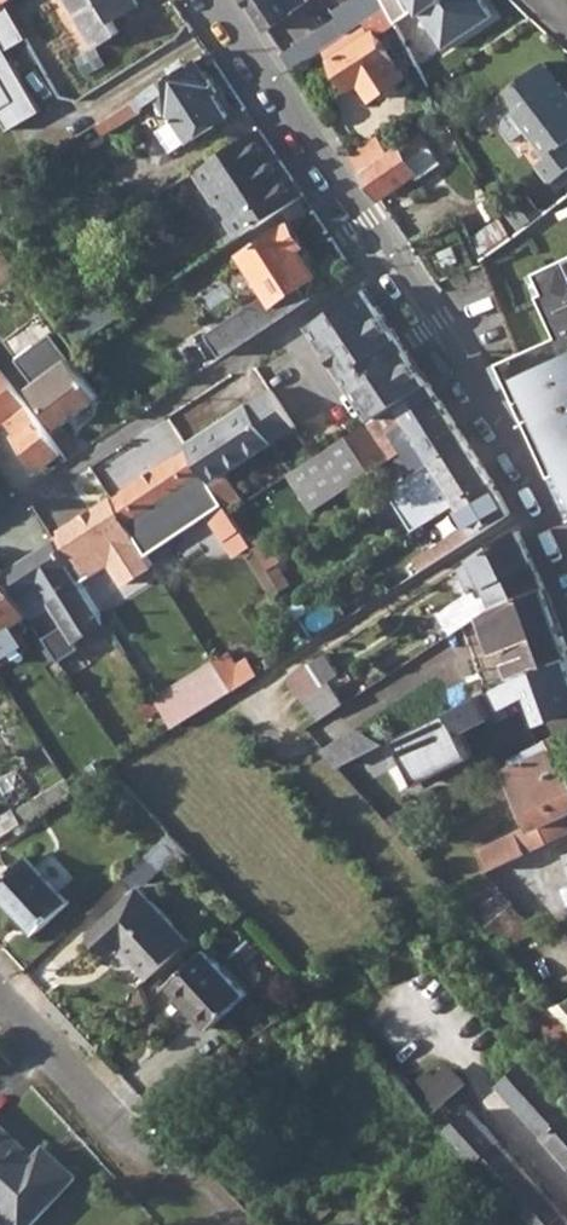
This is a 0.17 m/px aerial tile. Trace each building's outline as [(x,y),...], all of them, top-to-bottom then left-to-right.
[(95,45),(117,32),(111,21),(138,5),(134,0),(68,0),(95,45)] [(269,32),(272,29),(295,13),(295,11),(312,0),(247,0),(269,32)] [(385,1),(388,6),(393,16),(395,19),(416,4),(443,44),(491,13),(483,0),(385,0),(385,1)] [(342,17),(341,18),(350,33),(365,22),(374,15),(365,1),(342,17)] [(7,129),(40,111),(5,50),(26,37),(5,2),(0,5),(0,117),(7,129)] [(371,32),(352,44),(330,61),(351,89),(360,82),(373,100),(408,77),(376,30),(393,16),(388,6),(374,15),(365,22),(371,32)] [(340,16),(284,55),(296,71),(346,35),(350,33),(341,18),(342,17),(340,16)] [(350,33),(346,35),(352,44),(371,32),(365,22),(350,33)] [(179,36),(122,74),(137,97),(194,58),(179,36)] [(196,60),(152,89),(158,97),(168,113),(171,111),(175,117),(190,139),(191,141),(228,115),(213,93),(217,91),(198,62),(196,60)] [(501,95),(528,130),(549,157),(540,165),(553,182),(566,171),(566,89),(546,61),(501,95)] [(135,99),(133,101),(139,109),(158,97),(152,89),(135,99)] [(528,130),(501,95),(486,107),(512,142),(528,130)] [(114,113),(106,118),(113,128),(139,111),(139,109),(133,101),(114,113)] [(190,139),(175,117),(158,128),(171,151),(190,139)] [(260,129),(196,171),(240,237),(253,227),(278,211),(304,194),(260,129)] [(391,152),(363,171),(383,201),(422,174),(420,171),(413,160),(422,153),(433,147),(421,130),(391,152)] [(380,138),(353,157),(363,171),(391,152),(380,138)] [(422,153),(413,160),(420,171),(430,165),(422,153)] [(502,165),(490,172),(500,189),(512,182),(502,165)] [(278,211),(253,227),(262,242),(242,256),(275,305),(318,277),(300,250),(306,246),(291,223),(288,225),(278,211)] [(506,223),(494,233),(502,245),(506,242),(514,237),(506,223)] [(494,233),(480,244),(485,258),(502,245),(494,233)] [(457,247),(442,252),(447,266),(461,260),(457,247)] [(545,267),(554,287),(549,290),(566,328),(566,258),(545,267)] [(367,289),(312,325),(374,419),(431,385),(367,289)] [(514,358),(494,365),(512,391),(546,442),(550,448),(566,478),(566,481),(566,331),(514,358)] [(71,359),(33,389),(61,426),(100,396),(71,359)] [(6,425),(40,469),(62,453),(0,371),(0,430),(6,425)] [(313,457),(290,473),(314,510),(406,450),(420,471),(468,440),(431,385),(374,419),(313,457)] [(270,391),(187,446),(190,452),(212,484),(228,473),(274,442),(294,429),(270,391)] [(420,471),(416,474),(434,503),(413,517),(419,528),(450,508),(495,484),(468,440),(420,471)] [(126,494),(114,502),(135,534),(149,525),(144,516),(188,486),(229,547),(233,546),(238,555),(252,545),(251,543),(231,512),(212,484),(190,452),(177,460),(176,458),(125,492),(126,494)] [(228,473),(212,484),(231,512),(247,501),(228,473)] [(416,561),(422,571),(511,515),(495,484),(450,508),(463,530),(416,561)] [(64,536),(55,543),(81,583),(141,544),(135,534),(114,502),(112,500),(62,533),(64,536)] [(270,530),(251,543),(252,545),(267,570),(278,562),(286,557),(270,530)] [(519,530),(473,559),(484,585),(532,559),(519,530)] [(55,543),(3,574),(30,616),(59,660),(71,652),(41,607),(50,601),(77,642),(106,623),(81,583),(55,543)] [(473,559),(460,567),(471,592),(484,585),(473,559)] [(532,559),(484,585),(493,607),(544,587),(532,559)] [(278,562),(267,570),(280,591),(291,584),(278,562)] [(0,576),(0,635),(30,616),(3,574),(0,576)] [(471,592),(450,605),(453,611),(441,619),(451,633),(481,615),(493,607),(484,585),(471,592)] [(481,615),(496,651),(500,649),(511,679),(566,658),(566,646),(544,587),(493,607),(481,615)] [(304,600),(291,609),(311,642),(325,634),(304,600)] [(9,654),(0,640),(0,661),(9,654)] [(228,652),(216,661),(217,663),(235,690),(256,677),(259,675),(248,658),(236,666),(228,652)] [(324,653),(319,657),(327,669),(332,665),(324,653)] [(291,684),(303,699),(325,685),(331,681),(340,676),(332,665),(327,669),(319,657),(310,663),(292,674),(291,684)] [(450,710),(454,718),(404,744),(419,775),(410,780),(412,785),(474,755),(463,734),(479,725),(477,721),(537,690),(548,719),(566,712),(566,658),(511,679),(479,695),(452,709),(450,710)] [(217,663),(196,677),(213,705),(235,690),(217,663)] [(439,683),(452,709),(479,695),(465,669),(439,683)] [(325,685),(303,699),(322,719),(345,703),(331,681),(325,685)] [(327,749),(343,766),(374,749),(385,745),(362,726),(327,749)] [(548,739),(561,768),(566,765),(566,762),(554,735),(548,739)] [(490,870),(554,840),(566,834),(566,765),(561,768),(548,739),(509,758),(514,766),(509,768),(536,823),(480,850),(490,870)] [(67,779),(15,811),(24,824),(74,792),(67,779)] [(0,821),(0,840),(24,824),(15,811),(0,821)] [(171,833),(147,855),(160,868),(171,858),(179,865),(191,854),(171,833)] [(0,882),(0,893),(37,933),(69,902),(26,857),(0,882)] [(484,873),(449,889),(502,948),(539,934),(484,873)] [(140,887),(91,934),(111,956),(121,946),(151,976),(191,939),(140,887)] [(206,948),(167,985),(208,1031),(248,993),(206,948)] [(566,1020),(566,1001),(554,1006),(566,1020)] [(534,1025),(566,1060),(566,1020),(554,1006),(534,1025)] [(427,1043),(395,1073),(433,1115),(465,1083),(427,1043)] [(566,1103),(517,1048),(493,1069),(493,1070),(482,1080),(494,1093),(502,1086),(541,1127),(566,1103)] [(541,1127),(566,1156),(566,1103),(541,1127)] [(476,1118),(454,1138),(468,1153),(489,1133),(476,1118)] [(29,1155),(0,1128),(0,1187),(29,1155)] [(489,1133),(468,1153),(488,1175),(502,1190),(523,1169),(489,1133)] [(0,1187),(0,1224),(35,1224),(75,1181),(46,1152),(36,1161),(29,1155),(0,1187)] [(502,1190),(520,1210),(534,1224),(554,1224),(564,1215),(523,1169),(502,1190)] [(504,1224),(534,1224),(520,1210),(504,1224)] [(554,1224),(566,1224),(566,1218),(564,1215),(554,1224)]
